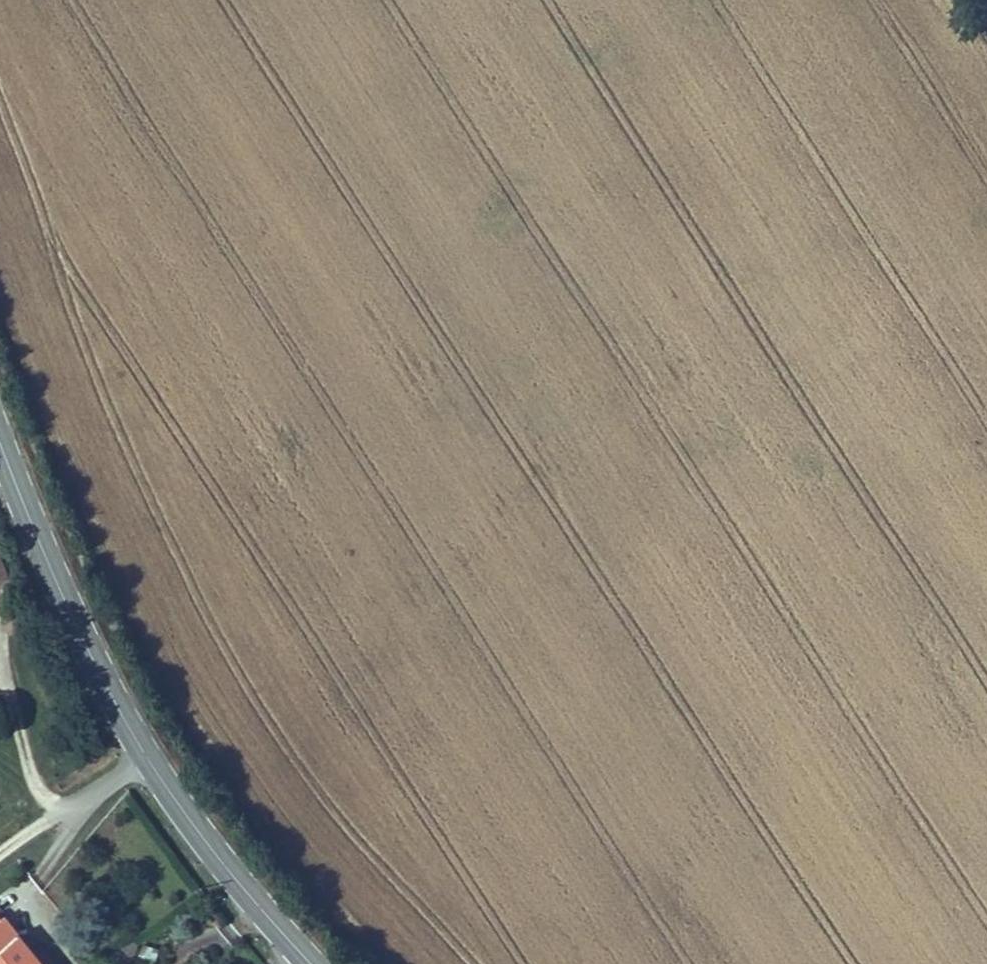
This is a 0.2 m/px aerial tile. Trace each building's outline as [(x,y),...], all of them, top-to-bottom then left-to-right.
[(0,906),(0,963),(45,963),(0,906)]
